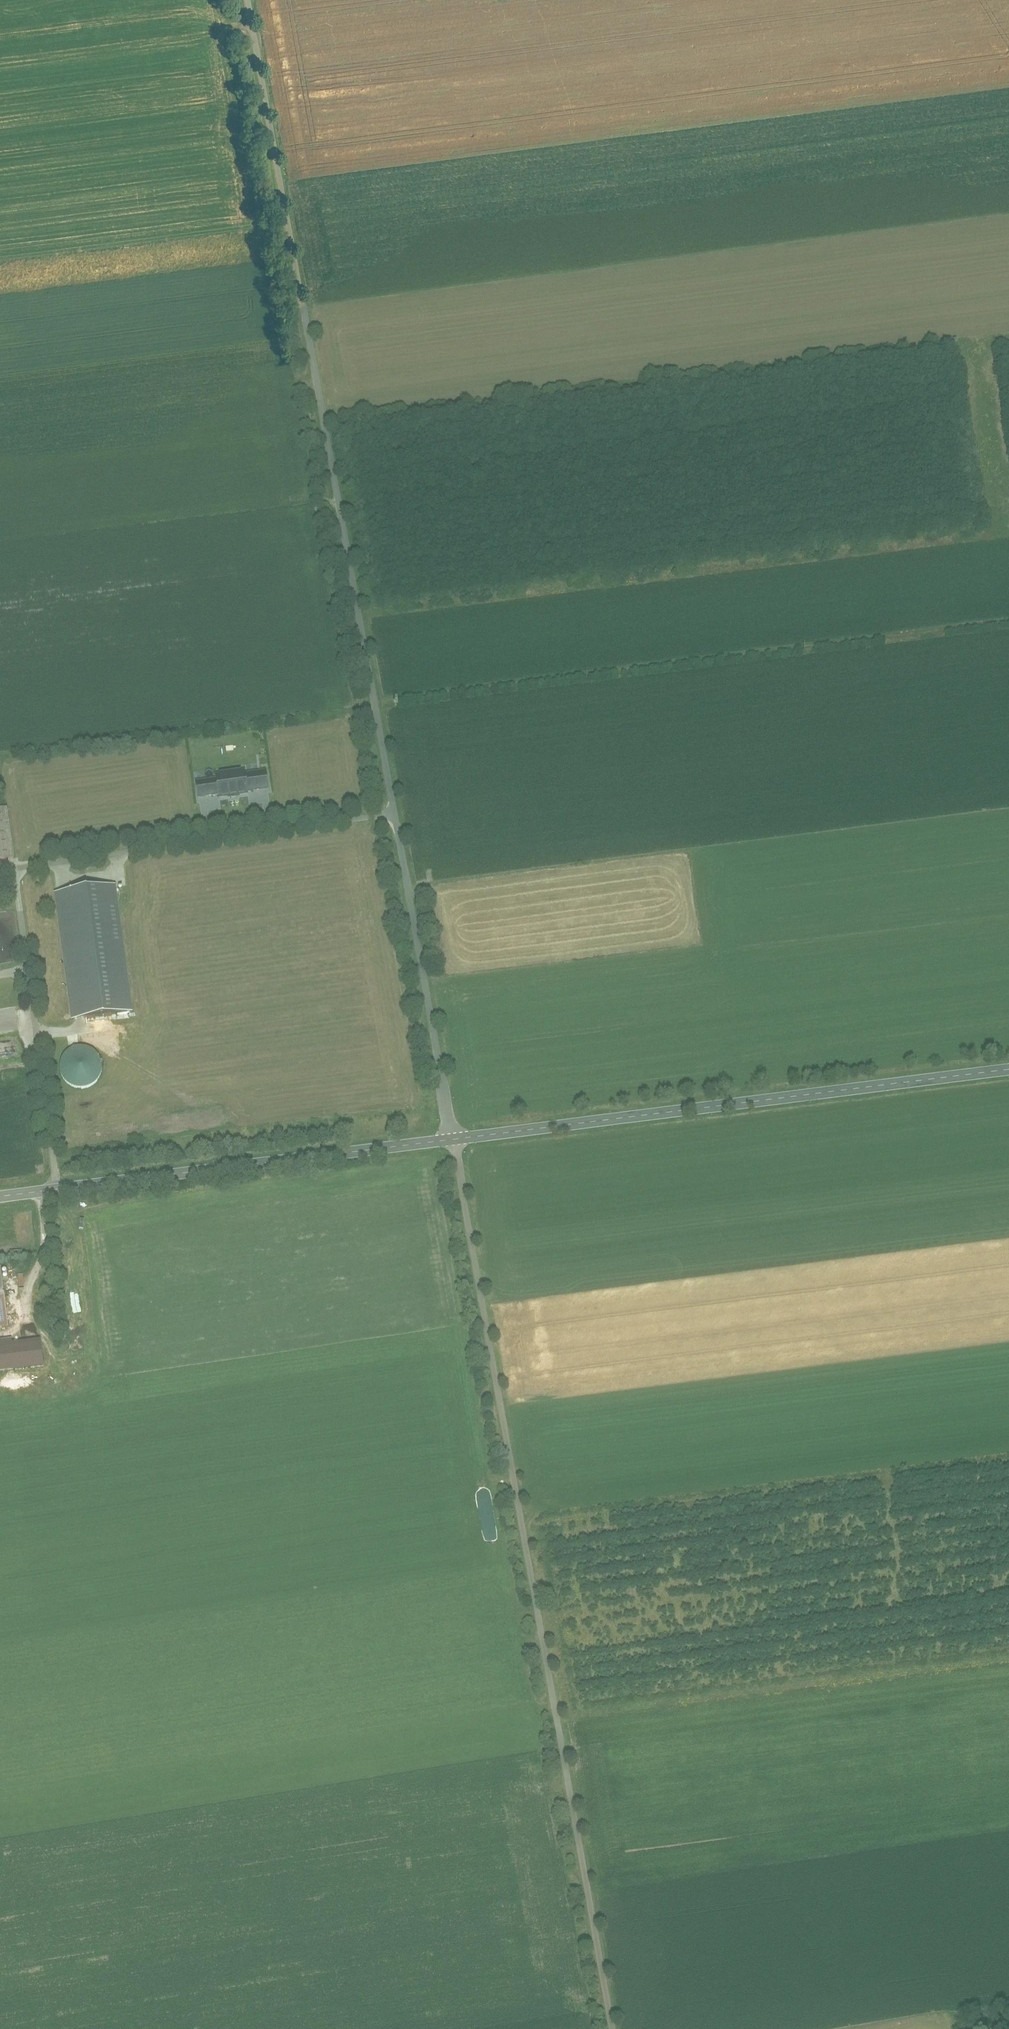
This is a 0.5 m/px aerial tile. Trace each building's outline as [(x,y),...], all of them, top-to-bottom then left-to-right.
[(267,786),(265,772),(245,775),(245,771),(215,775),(215,779),(197,781),(199,795),(217,793),(217,796),(250,792),(249,789),(267,786)] [(13,860),(6,810),(0,811),(0,862),(13,860)] [(115,887),(55,895),(74,1021),(133,1012),(115,887)] [(102,1071),(102,1064),(100,1057),(95,1052),(89,1048),(83,1047),(76,1048),(71,1050),(66,1055),(63,1060),(62,1066),(62,1073),(65,1078),(69,1083),(75,1086),(82,1087),(89,1086),(95,1083),(99,1077),(102,1071)] [(44,1369),(41,1342),(0,1347),(0,1374),(44,1369)]
